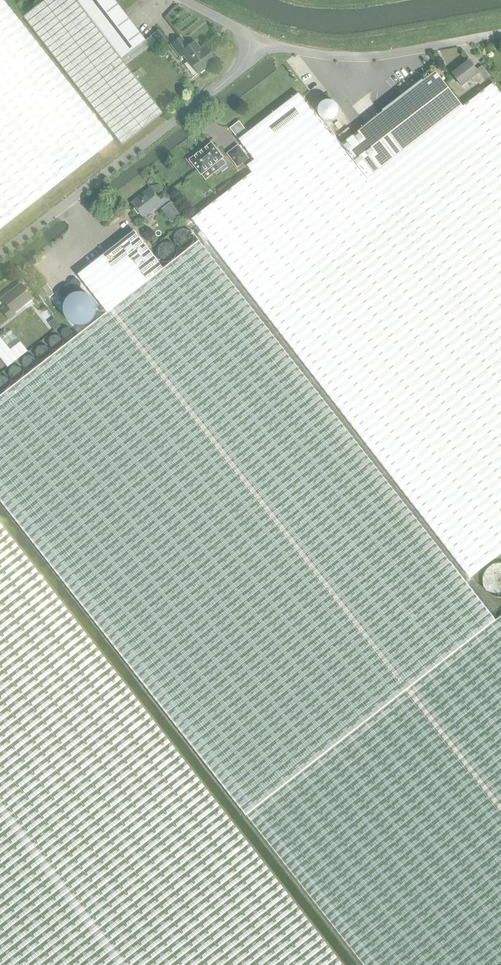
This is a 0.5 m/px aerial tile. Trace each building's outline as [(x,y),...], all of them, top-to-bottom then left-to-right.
[(112,140),(2,0),(0,0),(0,229),(112,140)] [(121,60),(76,2),(75,0),(46,0),(23,18),(122,145),(162,114),(121,60)] [(76,2),(121,60),(145,42),(113,0),(79,0),(76,2)] [(198,74),(215,61),(208,52),(204,55),(194,42),(187,47),(180,38),(171,45),(180,57),(183,55),(198,74)] [(483,79),(489,87),(494,84),(491,77),(482,66),(477,70),(470,61),(453,74),(463,86),(472,79),(476,84),(483,79)] [(370,179),(463,107),(436,72),(343,144),(370,179)] [(494,84),(489,87),(463,107),(370,179),(500,349),(500,93),(494,84)] [(261,188),(331,134),(300,94),(238,142),(254,162),(246,168),(251,175),(261,188)] [(339,121),(334,124),(338,129),(342,126),(339,121)] [(349,128),(339,136),(343,141),(353,133),(349,128)] [(331,134),(261,188),(251,175),(191,222),(313,381),(316,379),(470,578),(500,554),(500,349),(370,179),(343,144),(342,145),(332,133),(331,134)] [(212,143),(190,160),(201,175),(216,164),(220,170),(226,165),(222,159),(224,158),(212,143)] [(250,159),(239,145),(228,154),(238,168),(250,159)] [(164,193),(158,198),(151,188),(144,194),(145,196),(133,204),(136,207),(143,216),(156,207),(159,205),(161,208),(170,201),(164,193)] [(82,274),(110,311),(111,312),(164,270),(135,233),(82,274)] [(164,270),(111,312),(110,311),(0,396),(0,499),(246,814),(364,964),(500,964),(500,617),(496,620),(462,577),(327,401),(202,240),(164,270)] [(42,288),(48,295),(50,298),(55,294),(47,284),(42,288)] [(13,313),(32,299),(22,286),(10,295),(9,293),(2,299),(7,306),(1,310),(9,320),(15,315),(13,313)] [(59,309),(64,306),(58,297),(53,301),(59,309)] [(8,368),(28,352),(20,341),(10,349),(1,337),(0,338),(0,358),(8,368)] [(0,525),(0,964),(341,964),(0,525)]
